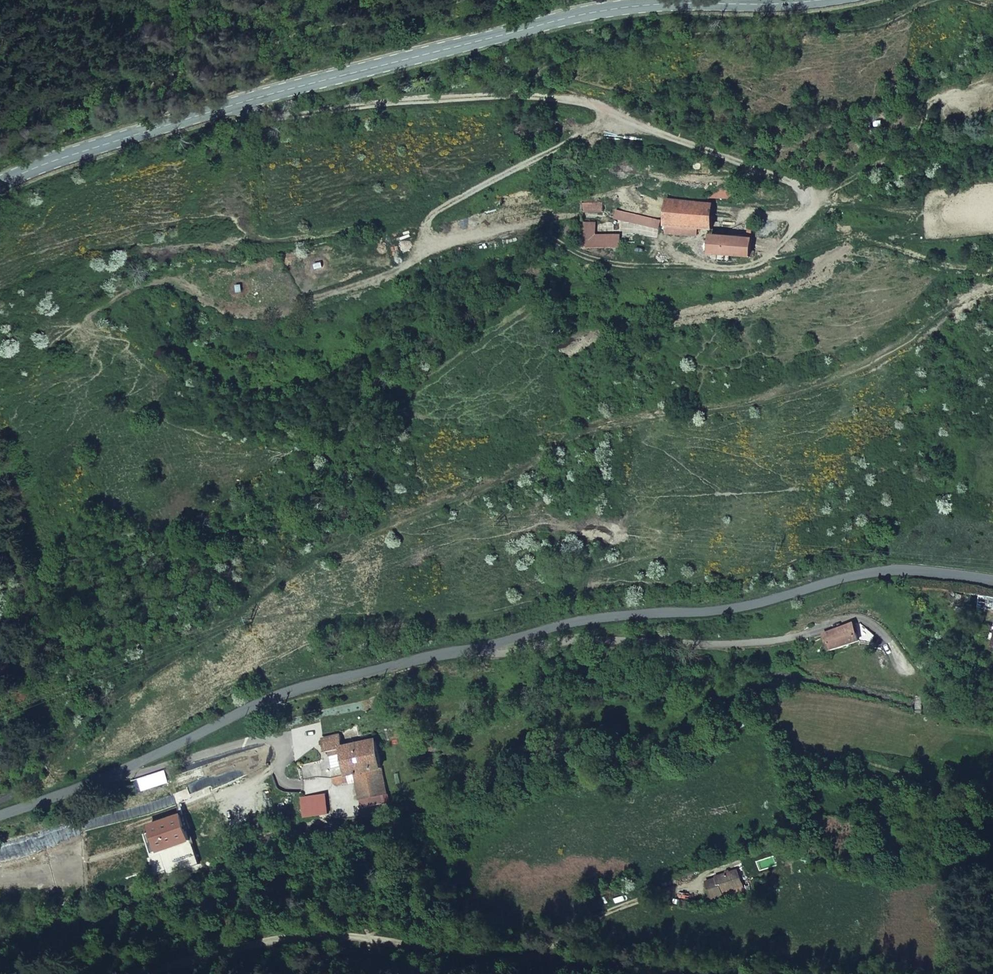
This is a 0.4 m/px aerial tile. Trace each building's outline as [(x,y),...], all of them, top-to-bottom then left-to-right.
[(710,189),(710,199),(731,198),(731,188),(710,189)] [(665,225),(710,228),(711,202),(667,199),(665,225)] [(602,205),(580,204),(580,213),(602,214),(602,205)] [(657,229),(659,220),(616,210),(614,219),(657,229)] [(593,234),(592,220),(582,221),(583,246),(622,247),(621,237),(595,236),(593,234)] [(710,252),(750,256),(752,238),(712,235),(710,252)] [(851,622),(821,633),(828,650),(858,640),(852,624),(851,622)] [(858,640),(872,641),(874,635),(865,627),(859,623),(852,624),(858,640)] [(354,775),(384,769),(377,738),(345,745),(343,734),(327,738),(331,757),(332,756),(344,754),(346,765),(349,777),(354,775)] [(332,756),(335,768),(346,765),(344,754),(332,756)] [(305,779),(330,774),(327,761),(302,767),(305,779)] [(364,806),(391,802),(384,769),(354,775),(359,799),(363,799),(364,806)] [(326,793),(301,797),(304,817),(329,813),(326,793)] [(161,856),(193,845),(184,819),(152,830),(157,842),(160,854),(161,856)] [(147,846),(151,858),(160,854),(157,842),(147,846)] [(193,845),(161,856),(168,875),(198,860),(193,845)] [(734,870),(712,879),(713,880),(703,884),(708,897),(707,897),(710,904),(742,891),(734,870)]
